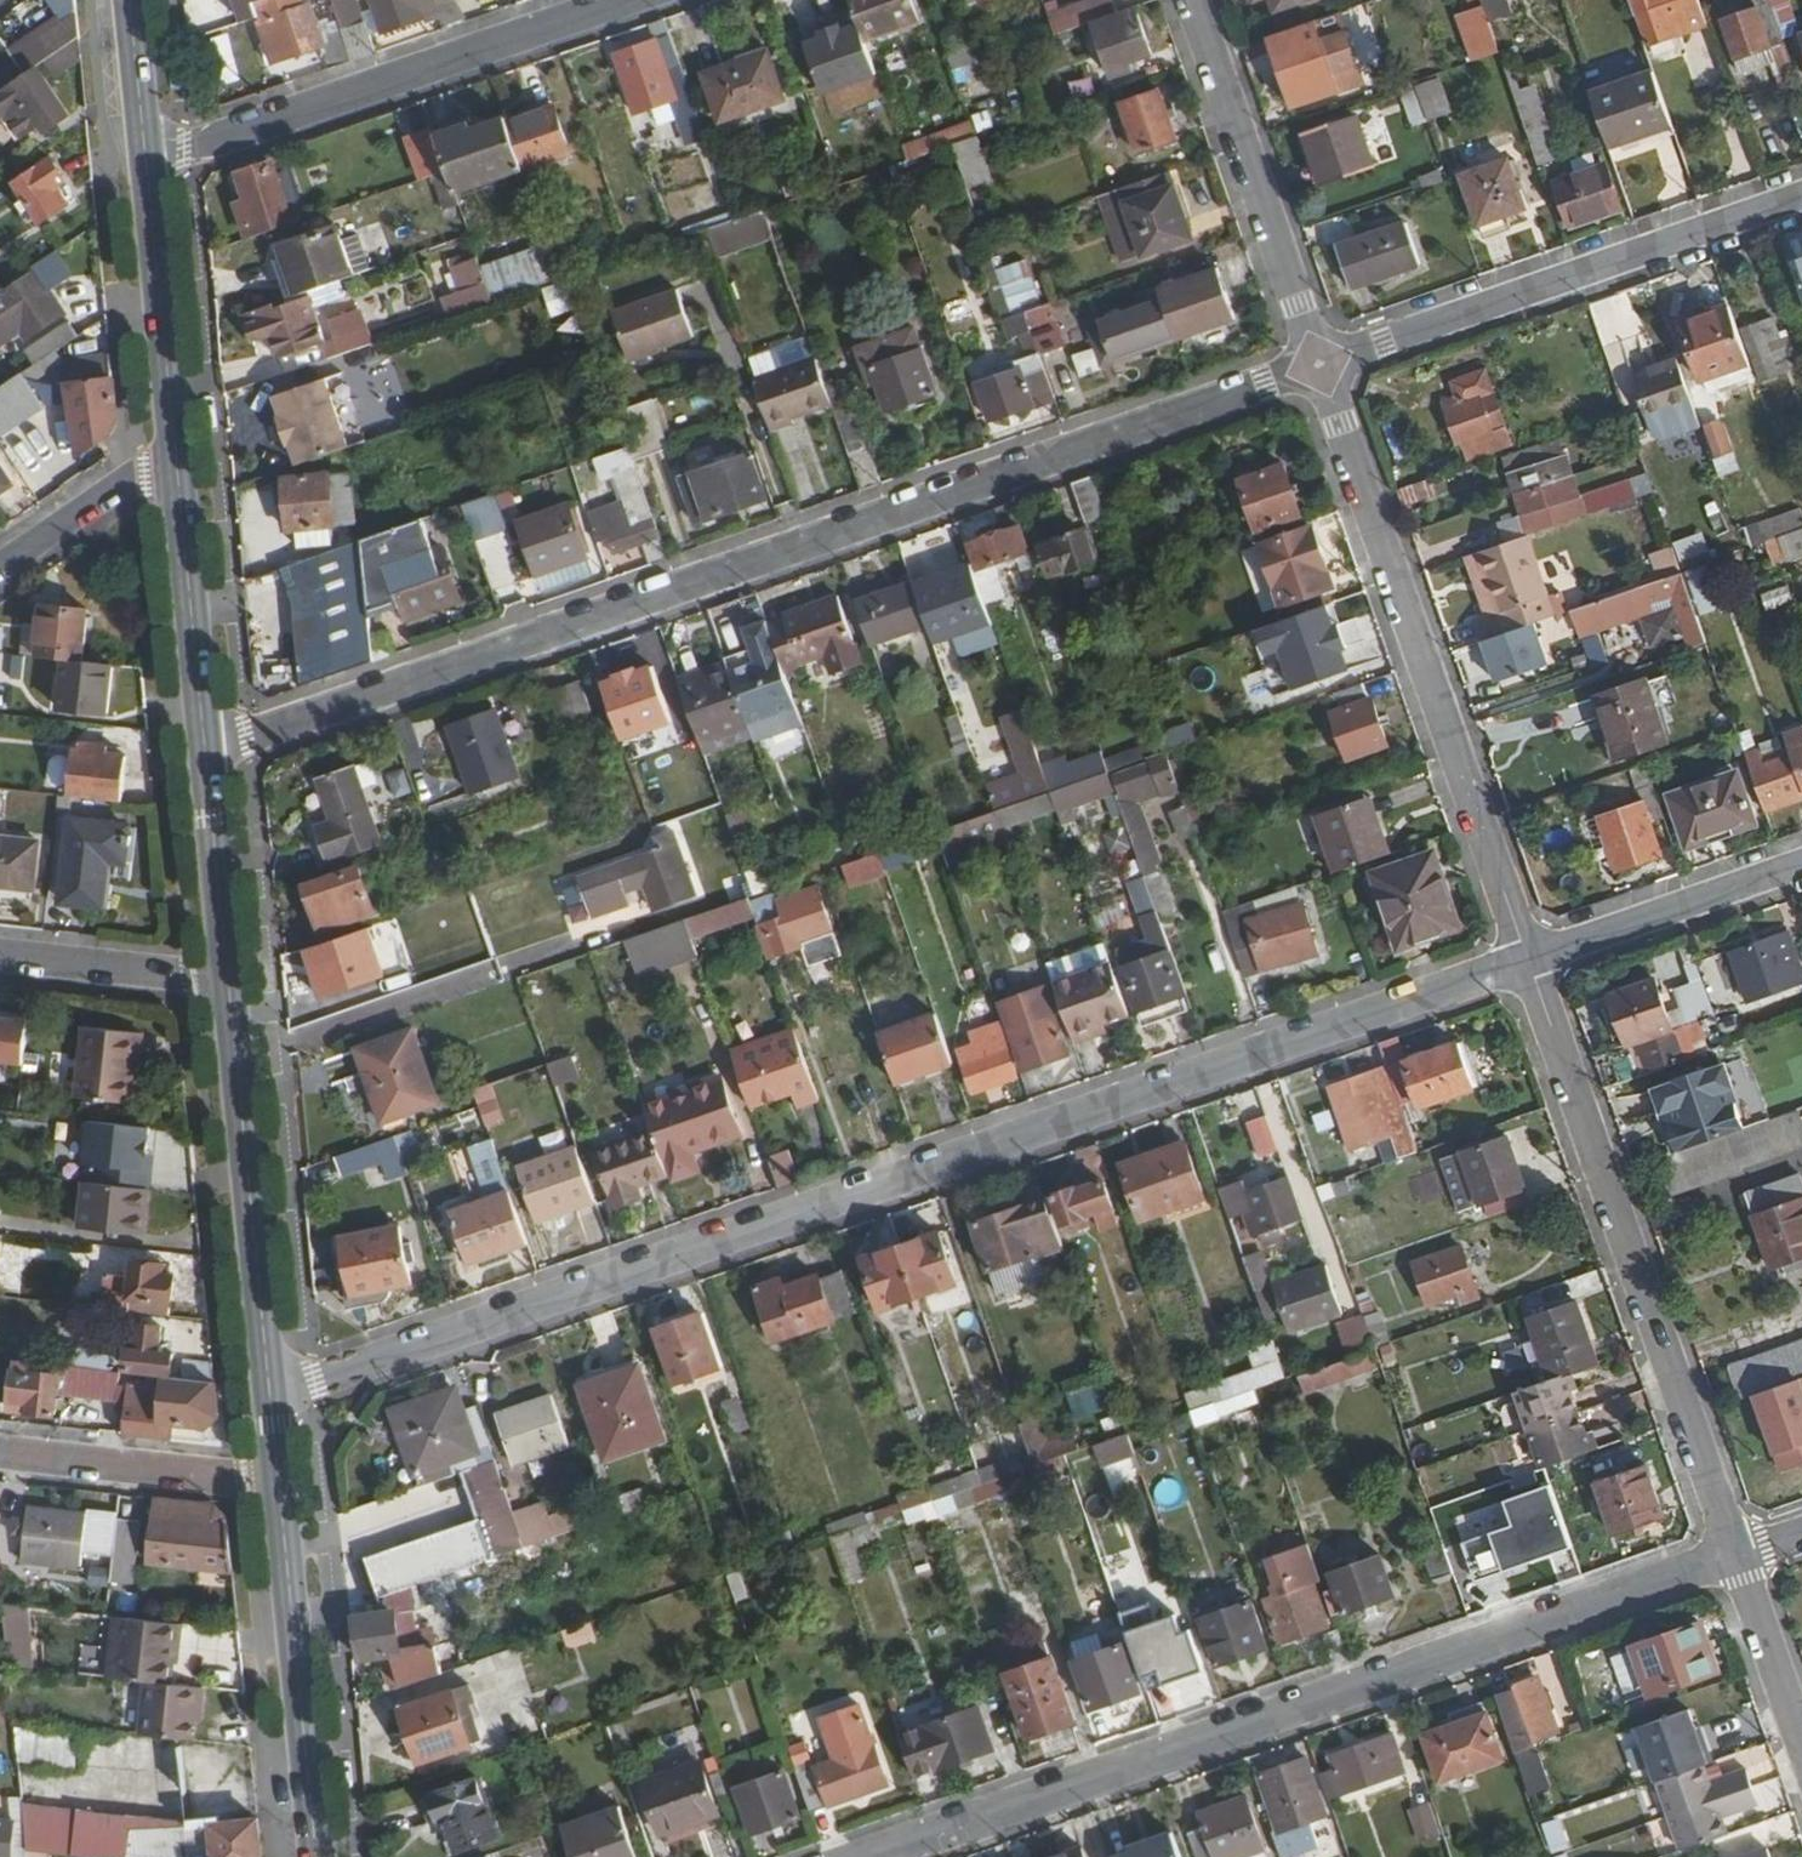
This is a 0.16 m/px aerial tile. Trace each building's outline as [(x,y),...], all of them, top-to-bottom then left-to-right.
[(203,25),(250,18),(245,2),(244,0),(237,0),(228,3),(228,0),(199,0),(203,25)] [(259,43),(265,61),(276,57),(315,44),(323,69),(346,61),(327,7),(307,14),(303,0),(294,0),(295,6),(252,21),(259,43)] [(307,14),(327,7),(346,61),(368,53),(358,31),(350,9),(355,7),(355,5),(353,0),(303,0),(307,14)] [(376,30),(416,17),(431,12),(430,2),(429,0),(366,0),(376,30)] [(771,5),(774,10),(791,4),(790,0),(785,0),(771,5)] [(791,4),(774,10),(785,41),(801,35),(843,20),(836,0),(790,0),(791,4)] [(863,41),(917,22),(910,0),(849,0),(863,41)] [(1091,24),(1134,9),(1131,0),(1088,0),(1084,2),(1091,24)] [(1484,20),(1507,12),(1502,0),(1477,0),(1484,20)] [(1631,14),(1635,13),(1645,43),(1705,23),(1697,0),(1626,0),(1631,14)] [(1754,4),(1769,47),(1782,43),(1768,0),(1753,0),(1754,4)] [(373,25),(366,1),(355,5),(355,7),(350,9),(358,31),(373,25)] [(1466,62),(1495,52),(1478,4),(1450,14),(1466,62)] [(1720,16),(1734,59),(1769,47),(1754,4),(1720,16)] [(1091,24),(1109,77),(1130,69),(1128,62),(1150,54),(1134,9),(1091,24)] [(43,46),(16,64),(24,76),(35,68),(43,63),(78,40),(75,17),(41,41),(43,46)] [(1267,33),(1290,102),(1334,88),(1310,18),(1267,33)] [(611,51),(631,112),(652,105),(640,69),(660,63),(662,68),(670,66),(673,74),(678,72),(664,32),(611,51)] [(78,40),(43,63),(54,78),(80,61),(78,40)] [(947,61),(950,72),(980,62),(976,51),(947,61)] [(739,64),(741,71),(765,63),(763,55),(739,64)] [(980,62),(950,72),(953,80),(983,70),(980,62)] [(700,77),(716,124),(779,103),(765,63),(741,71),(739,64),(700,77)] [(0,75),(0,92),(24,76),(16,64),(0,75)] [(662,68),(669,92),(684,87),(678,72),(673,74),(670,66),(662,68)] [(0,92),(0,122),(8,118),(23,139),(39,128),(43,134),(68,117),(35,68),(24,76),(0,92)] [(1588,94),(1608,148),(1670,126),(1651,72),(1588,94)] [(1407,126),(1449,113),(1437,75),(1395,88),(1407,126)] [(670,108),(682,142),(702,135),(684,87),(669,92),(674,107),(670,108)] [(1122,102),(1139,153),(1175,140),(1159,90),(1122,102)] [(1512,99),(1535,167),(1553,160),(1530,93),(1512,99)] [(500,122),(517,169),(518,170),(565,153),(548,106),(500,122)] [(1304,135),(1321,186),(1377,167),(1360,116),(1304,135)] [(428,139),(439,172),(447,193),(517,169),(500,122),(499,117),(464,129),(462,123),(427,136),(428,139)] [(969,125),(901,148),(905,161),(951,146),(973,139),(969,125)] [(414,143),(426,176),(439,172),(428,139),(414,143)] [(951,146),(955,161),(978,153),(973,139),(951,146)] [(1459,176),(1476,227),(1523,210),(1505,159),(1459,176)] [(232,200),(245,237),(284,225),(262,161),(236,171),(244,196),(232,200)] [(15,186),(39,224),(60,209),(49,191),(63,181),(50,162),(15,186)] [(1554,183),(1568,226),(1618,208),(1603,166),(1554,183)] [(426,176),(436,207),(450,203),(447,193),(439,172),(426,176)] [(1113,207),(1132,259),(1189,239),(1171,187),(1170,187),(1165,174),(1096,198),(1101,211),(1113,207)] [(770,237),(761,211),(734,220),(743,246),(770,237)] [(1336,247),(1352,289),(1422,264),(1407,222),(1336,247)] [(270,248),(287,297),(300,292),(338,280),(342,278),(331,244),(326,230),(270,248)] [(1801,291),(1801,256),(1799,257),(1789,232),(1774,237),(1783,263),(1791,261),(1801,291)] [(331,244),(342,278),(360,272),(348,237),(331,244)] [(433,300),(440,319),(485,304),(475,276),(468,255),(459,257),(461,263),(445,269),(452,293),(433,300)] [(459,257),(442,263),(445,269),(461,263),(459,257)] [(981,259),(991,290),(1000,287),(996,274),(989,257),(981,259)] [(475,276),(485,304),(556,280),(550,263),(498,280),(494,269),(475,276)] [(1161,301),(1172,333),(1174,341),(1233,320),(1215,270),(1157,290),(1161,301)] [(4,298),(33,335),(63,312),(34,274),(4,298)] [(559,281),(538,289),(549,317),(570,308),(559,281)] [(287,297),(237,314),(245,341),(263,335),(271,357),(317,341),(305,306),(337,295),(332,282),(300,292),(287,297)] [(991,290),(997,307),(1006,304),(1003,295),(1000,287),(991,290)] [(608,311),(624,360),(688,338),(672,289),(608,311)] [(1156,289),(1094,310),(1110,359),(1151,344),(1152,348),(1174,341),(1172,333),(1161,301),(1157,290),(1156,289)] [(1003,320),(1009,338),(1028,331),(1026,328),(1022,313),(1011,317),(1006,304),(997,307),(994,308),(998,322),(1003,320)] [(1026,312),(1030,326),(1039,324),(1053,319),(1048,305),(1028,311),(1026,312)] [(316,321),(328,357),(370,343),(359,307),(316,321)] [(1680,322),(1700,381),(1747,364),(1727,307),(1680,322)] [(1094,310),(1082,314),(1100,366),(1152,348),(1151,344),(1110,359),(1094,310)] [(1742,327),(1760,379),(1798,365),(1787,336),(1779,339),(1771,317),(1742,327)] [(69,319),(27,347),(37,362),(79,333),(69,319)] [(1028,331),(1036,353),(1049,349),(1039,324),(1030,326),(1026,328),(1028,331)] [(773,357),(779,374),(815,361),(809,344),(773,357)] [(1089,347),(1070,353),(1076,375),(1095,370),(1089,347)] [(873,368),(878,384),(887,410),(934,393),(919,352),(873,368)] [(67,358),(84,454),(114,436),(116,435),(110,380),(104,381),(99,353),(67,358)] [(976,383),(988,420),(1051,399),(1036,355),(1016,362),(1018,369),(976,383)] [(1631,381),(1644,418),(1690,402),(1675,358),(1654,365),(1656,373),(1647,376),(1631,381)] [(753,383),(771,434),(795,426),(793,422),(832,408),(829,398),(825,389),(819,370),(815,361),(779,374),(753,383)] [(1644,369),(1647,376),(1656,373),(1654,365),(1644,369)] [(1441,401),(1462,463),(1497,450),(1479,399),(1493,394),(1484,369),(1448,382),(1452,397),(1441,401)] [(0,387),(0,436),(46,406),(22,371),(0,387)] [(825,389),(829,398),(859,388),(856,378),(825,389)] [(287,445),(294,466),(344,448),(321,379),(271,397),(278,418),(275,420),(284,447),(287,445)] [(44,387),(47,406),(72,401),(68,383),(44,387)] [(613,414),(625,447),(626,451),(630,463),(664,451),(647,402),(613,414)] [(1609,415),(1612,425),(1626,421),(1622,410),(1609,415)] [(1714,412),(1696,419),(1717,477),(1735,471),(1714,412)] [(691,474),(708,520),(770,498),(754,453),(747,455),(746,449),(725,456),(727,462),(691,474)] [(596,457),(598,464),(610,460),(609,457),(608,453),(596,457)] [(1510,474),(1516,493),(1563,476),(1572,473),(1565,454),(1546,460),(1510,474)] [(16,484),(0,460),(0,495),(16,484)] [(1238,478),(1249,510),(1235,515),(1242,535),(1299,515),(1281,463),(1258,471),(1238,478)] [(586,510),(596,540),(607,537),(613,554),(643,543),(651,565),(666,559),(631,465),(611,472),(623,508),(604,514),(601,505),(586,510)] [(278,478),(283,530),(299,529),(300,545),(326,543),(325,526),(329,526),(325,474),(278,478)] [(1070,482),(1081,516),(1101,509),(1089,475),(1070,482)] [(1516,493),(1524,513),(1531,533),(1577,517),(1563,476),(1516,493)] [(461,504),(473,538),(504,527),(492,493),(461,504)] [(1107,503),(1109,509),(1127,504),(1125,497),(1107,503)] [(969,545),(978,570),(973,572),(984,603),(999,598),(988,566),(999,562),(1001,567),(1017,562),(1015,556),(1027,552),(1018,528),(1021,527),(1013,502),(996,508),(1005,533),(969,545)] [(519,520),(536,569),(582,554),(566,504),(519,520)] [(1801,528),(1801,518),(1799,510),(1746,528),(1752,546),(1801,528)] [(1507,519),(1513,539),(1525,535),(1531,533),(1524,513),(1507,519)] [(1034,536),(1048,575),(1051,573),(1067,568),(1068,571),(1094,562),(1083,532),(1069,536),(1065,525),(1034,536)] [(1260,543),(1276,586),(1324,569),(1310,525),(1260,543)] [(358,539),(362,575),(387,566),(389,566),(378,533),(370,535),(358,539)] [(1699,533),(1694,535),(1702,560),(1708,558),(1699,533)] [(1477,552),(1505,632),(1521,626),(1552,615),(1525,535),(1513,539),(1477,552)] [(1694,535),(1671,543),(1680,567),(1702,560),(1694,535)] [(291,615),(294,642),(297,663),(298,671),(302,686),(373,662),(370,637),(369,633),(362,575),(358,539),(278,567),(289,598),(308,594),(310,609),(291,615)] [(1215,553),(1220,566),(1251,555),(1246,541),(1215,553)] [(1669,544),(1645,553),(1654,578),(1678,569),(1669,544)] [(387,566),(405,617),(459,598),(442,548),(389,566),(387,566)] [(1017,562),(1020,572),(1032,568),(1027,552),(1015,556),(1017,562)] [(916,589),(928,625),(934,641),(991,622),(988,615),(984,603),(973,572),(971,565),(948,573),(949,577),(916,589)] [(1051,573),(1054,580),(1069,575),(1068,571),(1067,568),(1051,573)] [(1324,569),(1276,586),(1281,602),(1330,585),(1324,569)] [(1641,615),(1638,617),(1645,638),(1657,642),(1681,634),(1686,648),(1704,641),(1679,571),(1570,609),(1579,637),(1605,627),(1604,625),(1624,619),(1622,613),(1638,608),(1641,615)] [(854,601),(869,645),(928,625),(916,589),(913,581),(854,601)] [(1762,608),(1789,600),(1785,584),(1758,592),(1762,608)] [(765,620),(777,654),(827,637),(835,661),(857,653),(836,592),(779,612),(781,614),(765,620)] [(289,598),(291,615),(310,609),(308,594),(289,598)] [(984,603),(988,615),(1003,609),(999,598),(984,603)] [(42,607),(37,658),(61,661),(81,663),(86,610),(42,607)] [(1290,624),(1305,666),(1353,649),(1338,607),(1290,624)] [(1622,613),(1624,619),(1604,625),(1605,627),(1638,617),(1641,615),(1638,608),(1622,613)] [(1540,645),(1572,634),(1567,618),(1556,622),(1554,615),(1533,622),(1540,645)] [(726,670),(745,723),(746,725),(795,708),(777,654),(765,620),(742,628),(753,658),(725,667),(726,670)] [(1477,641),(1486,664),(1529,649),(1521,626),(1505,632),(1477,641)] [(370,637),(373,662),(391,655),(383,633),(370,637)] [(1681,659),(1686,676),(1704,670),(1721,721),(1731,718),(1704,641),(1686,648),(1685,648),(1687,657),(1681,659)] [(11,652),(0,651),(0,705),(8,706),(11,652)] [(637,661),(663,735),(691,725),(675,681),(665,652),(637,661)] [(61,661),(57,709),(107,714),(111,666),(81,663),(61,661)] [(724,664),(696,674),(698,679),(726,670),(725,667),(724,664)] [(675,681),(691,725),(696,740),(745,723),(726,670),(698,679),(696,674),(675,681)] [(1265,673),(1246,673),(1247,698),(1266,697),(1265,673)] [(1595,697),(1607,731),(1614,729),(1623,756),(1664,742),(1643,681),(1595,697)] [(1338,710),(1329,714),(1344,758),(1386,744),(1370,699),(1366,700),(1360,683),(1332,693),(1338,710)] [(538,693),(553,736),(575,728),(561,685),(538,693)] [(999,709),(1022,775),(1042,768),(1019,702),(999,709)] [(444,723),(466,794),(516,778),(493,707),(444,723)] [(746,725),(752,742),(801,725),(795,708),(746,725)] [(1761,802),(1801,788),(1801,725),(1782,731),(1788,747),(1790,752),(1764,761),(1752,727),(1749,728),(1745,715),(1732,720),(1733,724),(1736,732),(1761,802)] [(1733,724),(1713,730),(1716,738),(1736,732),(1733,724)] [(1146,730),(1150,742),(1160,738),(1156,726),(1146,730)] [(1102,758),(1107,772),(1112,770),(1165,752),(1160,738),(1150,742),(1102,758)] [(72,751),(67,796),(122,802),(127,757),(100,754),(101,747),(82,744),(80,752),(72,751)] [(1112,770),(1120,792),(1114,793),(1140,868),(1160,862),(1140,802),(1165,793),(1162,784),(1174,779),(1165,752),(1112,770)] [(1045,778),(1050,792),(1054,790),(1107,772),(1102,758),(1045,778)] [(1597,815),(1615,869),(1658,854),(1647,822),(1662,816),(1651,785),(1644,764),(1628,770),(1638,800),(1597,815)] [(311,828),(324,866),(368,850),(380,846),(351,767),(314,780),(329,822),(311,828)] [(1107,772),(1054,790),(1058,800),(1110,781),(1107,772)] [(1671,795),(1683,830),(1712,820),(1717,834),(1754,820),(1736,772),(1671,795)] [(1162,784),(1165,793),(1178,788),(1174,779),(1162,784)] [(1050,792),(992,812),(997,828),(1055,807),(1050,792)] [(605,804),(616,838),(641,830),(630,795),(605,804)] [(1315,817),(1334,873),(1385,854),(1366,799),(1315,817)] [(724,814),(733,842),(751,836),(742,808),(724,814)] [(907,827),(912,840),(934,832),(930,820),(907,827)] [(1683,830),(1688,844),(1717,834),(1712,820),(1683,830)] [(74,821),(64,901),(94,904),(100,858),(118,861),(123,827),(74,821)] [(934,832),(939,846),(941,850),(968,841),(962,822),(934,832)] [(100,858),(94,904),(64,901),(63,907),(111,913),(115,879),(133,881),(139,829),(123,827),(118,861),(100,858)] [(1011,848),(1017,866),(1036,859),(1026,829),(1010,833),(1014,847),(1011,848)] [(895,846),(900,860),(939,846),(934,832),(912,840),(895,846)] [(35,886),(40,841),(0,836),(0,882),(35,886)] [(672,843),(575,878),(585,904),(641,885),(649,908),(690,894),(672,843)] [(1371,872),(1396,943),(1452,924),(1427,853),(1371,872)] [(875,855),(837,865),(843,887),(880,877),(875,855)] [(725,860),(739,900),(747,897),(751,896),(744,877),(737,856),(725,860)] [(1140,868),(1149,894),(1160,890),(1154,871),(1162,869),(1160,862),(1140,868)] [(303,886),(318,930),(372,912),(357,868),(303,886)] [(744,877),(751,896),(763,892),(756,873),(744,877)] [(799,879),(775,888),(778,895),(798,889),(799,894),(818,888),(814,874),(799,879)] [(3,897),(34,901),(35,886),(0,882),(0,891),(3,892),(3,897)] [(739,900),(683,919),(686,928),(750,906),(747,897),(739,900)] [(761,924),(772,956),(799,947),(796,940),(829,928),(818,897),(783,909),(785,915),(761,924)] [(1120,967),(1140,1025),(1184,1010),(1164,952),(1169,950),(1155,909),(1140,914),(1145,929),(1150,927),(1159,954),(1120,967)] [(1225,923),(1243,976),(1321,953),(1312,922),(1256,939),(1249,916),(1225,923)] [(652,931),(623,940),(636,974),(695,954),(683,919),(652,931)] [(1728,950),(1740,984),(1745,1000),(1801,980),(1785,930),(1728,950)] [(1069,956),(1076,974),(1109,962),(1103,944),(1069,956)] [(1713,955),(1725,989),(1740,984),(1728,950),(1713,955)] [(1051,983),(1072,1042),(1092,1035),(1090,1027),(1102,1023),(1127,1013),(1109,962),(1076,974),(1051,983)] [(1606,992),(1624,1042),(1632,1039),(1640,1036),(1651,1067),(1651,1069),(1681,1059),(1652,976),(1606,992)] [(1015,1050),(1022,1070),(1066,1054),(1046,998),(1002,1013),(1015,1050)] [(958,1052),(971,1089),(1014,1074),(991,1006),(976,1011),(987,1042),(958,1052)] [(874,1032),(892,1082),(949,1062),(932,1012),(874,1032)] [(0,1019),(0,1064),(21,1066),(26,1022),(0,1019)] [(1102,1023),(1090,1027),(1092,1035),(1105,1030),(1102,1023)] [(728,1046),(740,1084),(749,1109),(789,1096),(792,1107),(815,1099),(790,1025),(728,1046)] [(84,1029),(77,1099),(126,1104),(132,1055),(137,1055),(139,1035),(84,1029)] [(357,1049),(373,1101),(389,1096),(395,1116),(435,1103),(412,1031),(357,1049)] [(1384,1065),(1405,1123),(1418,1119),(1414,1106),(1470,1085),(1453,1040),(1402,1059),(1394,1036),(1376,1042),(1384,1065)] [(1633,1056),(1639,1071),(1651,1067),(1640,1036),(1632,1039),(1637,1054),(1633,1056)] [(548,1083),(575,1079),(571,1057),(544,1061),(548,1083)] [(1667,1133),(1673,1151),(1741,1127),(1728,1089),(1731,1087),(1723,1064),(1720,1066),(1719,1063),(1656,1085),(1658,1088),(1651,1090),(1660,1112),(1665,1110),(1670,1125),(1667,1133)] [(1325,1086),(1346,1149),(1375,1139),(1383,1162),(1415,1151),(1405,1123),(1384,1065),(1325,1086)] [(651,1133),(666,1178),(671,1180),(695,1172),(688,1152),(741,1134),(719,1071),(639,1099),(649,1129),(651,1133)] [(467,1090),(482,1126),(500,1119),(485,1083),(467,1090)] [(373,1101),(380,1122),(395,1116),(389,1096),(373,1101)] [(1660,1112),(1667,1133),(1670,1125),(1665,1110),(1660,1112)] [(1244,1120),(1255,1153),(1275,1146),(1263,1113),(1244,1120)] [(1653,1158),(1666,1195),(1741,1170),(1738,1164),(1773,1152),(1762,1120),(1741,1127),(1673,1151),(1653,1158)] [(144,1153),(146,1128),(86,1122),(82,1164),(94,1165),(92,1184),(143,1189),(146,1189),(148,1170),(142,1169),(144,1153)] [(392,1134),(398,1152),(418,1145),(411,1127),(392,1134)] [(591,1149),(611,1206),(639,1196),(635,1186),(665,1176),(651,1133),(649,1129),(591,1149)] [(349,1148),(355,1167),(380,1159),(386,1178),(405,1172),(398,1152),(392,1134),(349,1148)] [(1458,1150),(1476,1203),(1521,1187),(1502,1134),(1458,1150)] [(448,1213),(465,1264),(526,1244),(490,1139),(469,1146),(486,1199),(467,1206),(465,1198),(449,1204),(451,1212),(448,1213)] [(1051,1195),(1060,1222),(1091,1211),(1094,1220),(1113,1214),(1101,1178),(1107,1176),(1094,1140),(1074,1147),(1087,1183),(1051,1195)] [(1120,1170),(1137,1218),(1203,1196),(1184,1142),(1139,1158),(1141,1163),(1120,1170)] [(515,1168),(534,1222),(592,1201),(573,1148),(515,1168)] [(767,1159),(770,1167),(777,1188),(797,1181),(787,1152),(767,1159)] [(1214,1184),(1225,1215),(1240,1209),(1248,1233),(1256,1231),(1275,1224),(1299,1215),(1284,1173),(1241,1189),(1237,1176),(1214,1184)] [(1746,1191),(1754,1213),(1801,1197),(1801,1181),(1799,1173),(1746,1191)] [(1323,1186),(1326,1197),(1347,1192),(1344,1180),(1323,1186)] [(143,1189),(92,1184),(83,1183),(78,1229),(138,1235),(143,1189)] [(1403,1193),(1408,1208),(1437,1198),(1432,1183),(1403,1193)] [(970,1222),(986,1269),(1057,1244),(1040,1196),(970,1222)] [(1773,1265),(1780,1263),(1784,1276),(1801,1269),(1801,1197),(1754,1213),(1773,1265)] [(1256,1231),(1260,1241),(1279,1235),(1275,1224),(1256,1231)] [(339,1237),(350,1291),(344,1293),(346,1308),(391,1299),(388,1285),(408,1281),(404,1262),(412,1261),(408,1242),(400,1243),(397,1226),(339,1237)] [(895,1243),(913,1296),(954,1282),(936,1228),(895,1243)] [(857,1256),(876,1308),(913,1296),(895,1243),(857,1256)] [(1256,1248),(1238,1254),(1242,1264),(1259,1258),(1256,1248)] [(1411,1264),(1425,1304),(1456,1293),(1461,1308),(1477,1302),(1458,1248),(1411,1264)] [(1242,1264),(1249,1284),(1267,1278),(1259,1258),(1242,1264)] [(1267,1280),(1285,1329),(1337,1311),(1319,1261),(1267,1280)] [(109,1275),(105,1308),(166,1316),(170,1276),(153,1274),(154,1265),(132,1263),(131,1277),(109,1275)] [(814,1273),(830,1319),(848,1313),(832,1268),(814,1273)] [(752,1283),(771,1339),(830,1319),(814,1273),(781,1285),(777,1275),(752,1283)] [(1525,1317),(1546,1377),(1560,1372),(1566,1370),(1593,1360),(1572,1300),(1525,1317)] [(651,1327),(670,1381),(716,1365),(696,1312),(651,1327)] [(1337,1318),(1338,1348),(1362,1347),(1361,1318),(1337,1318)] [(128,1349),(127,1368),(172,1372),(173,1352),(159,1351),(160,1327),(138,1325),(135,1350),(128,1349)] [(1729,1368),(1739,1399),(1801,1378),(1801,1343),(1729,1368)] [(1368,1352),(1295,1378),(1300,1393),(1373,1367),(1368,1352)] [(184,1359),(182,1378),(212,1381),(210,1362),(184,1359)] [(1226,1381),(1232,1396),(1250,1390),(1282,1378),(1277,1363),(1226,1381)] [(578,1385),(602,1456),(661,1436),(637,1365),(578,1385)] [(10,1370),(7,1400),(26,1401),(26,1410),(52,1413),(55,1375),(10,1370)] [(1560,1372),(1566,1389),(1573,1387),(1566,1370),(1560,1372)] [(87,1372),(85,1389),(95,1389),(95,1395),(117,1397),(118,1376),(87,1372)] [(1525,1429),(1539,1467),(1588,1449),(1582,1433),(1574,1412),(1566,1389),(1560,1372),(1546,1377),(1511,1389),(1525,1429)] [(119,1411),(117,1430),(124,1431),(124,1434),(168,1439),(170,1422),(201,1425),(216,1413),(212,1381),(182,1378),(163,1376),(161,1389),(129,1385),(126,1412),(119,1411)] [(716,1382),(720,1395),(736,1389),(732,1376),(716,1382)] [(1215,1385),(1220,1400),(1232,1396),(1226,1381),(1215,1385)] [(390,1412),(417,1488),(459,1473),(494,1461),(474,1404),(459,1409),(452,1390),(390,1412)] [(1188,1412),(1193,1425),(1213,1418),(1211,1414),(1253,1400),(1250,1390),(1232,1396),(1220,1400),(1188,1412)] [(494,1414),(511,1461),(565,1442),(549,1394),(494,1414)] [(733,1396),(718,1402),(730,1431),(745,1425),(733,1396)] [(1238,1439),(1257,1431),(1248,1410),(1229,1418),(1238,1439)] [(1125,1420),(1129,1432),(1152,1424),(1148,1413),(1125,1420)] [(1796,1468),(1801,1466),(1801,1416),(1780,1423),(1796,1468)] [(1582,1433),(1588,1449),(1594,1447),(1587,1431),(1582,1433)] [(1097,1470),(1131,1457),(1121,1433),(1087,1446),(1097,1470)] [(1075,1439),(1027,1456),(1031,1466),(1054,1457),(1061,1455),(1079,1449),(1075,1439)] [(1005,1459),(1010,1473),(1031,1466),(1027,1456),(1025,1451),(1005,1459)] [(1054,1457),(1058,1469),(1065,1467),(1061,1455),(1054,1457)] [(974,1469),(979,1484),(998,1477),(1010,1473),(1005,1459),(974,1469)] [(474,1518),(364,1557),(377,1596),(390,1592),(523,1545),(513,1515),(494,1461),(459,1473),(474,1518)] [(1594,1484),(1611,1531),(1660,1514),(1644,1468),(1594,1484)] [(946,1479),(951,1494),(979,1484),(974,1469),(946,1479)] [(930,1501),(936,1517),(1004,1493),(998,1477),(979,1484),(951,1494),(930,1501)] [(926,1486),(929,1497),(930,1501),(951,1494),(946,1479),(926,1486)] [(925,1485),(894,1496),(898,1509),(929,1497),(926,1486),(925,1485)] [(1511,1527),(1489,1535),(1501,1572),(1570,1549),(1548,1487),(1503,1502),(1511,1527)] [(156,1495),(150,1558),(233,1567),(227,1516),(213,1501),(156,1495)] [(1477,1499),(1434,1513),(1440,1530),(1483,1516),(1477,1499)] [(29,1505),(23,1555),(80,1562),(82,1546),(112,1549),(117,1508),(86,1505),(85,1512),(29,1505)] [(513,1515),(523,1545),(541,1539),(574,1527),(568,1510),(535,1521),(531,1509),(513,1515)] [(827,1537),(843,1583),(862,1577),(851,1547),(874,1540),(868,1523),(827,1537)] [(523,1545),(390,1592),(392,1609),(547,1556),(541,1539),(523,1545)] [(1420,1550),(1432,1583),(1450,1577),(1438,1544),(1420,1550)] [(1278,1552),(1283,1567),(1300,1560),(1295,1546),(1278,1552)] [(111,1585),(115,1557),(94,1554),(91,1582),(111,1585)] [(1375,1556),(1326,1573),(1331,1588),(1320,1592),(1328,1615),(1339,1611),(1340,1615),(1390,1597),(1375,1556)] [(1263,1601),(1277,1643),(1323,1627),(1308,1585),(1263,1601)] [(355,1617),(358,1660),(398,1654),(396,1637),(393,1619),(392,1609),(390,1592),(377,1596),(362,1602),(363,1610),(355,1617)] [(1,1599),(7,1662),(25,1663),(19,1601),(1,1599)] [(1198,1621),(1214,1666),(1261,1649),(1246,1603),(1198,1621)] [(116,1612),(109,1673),(144,1677),(168,1680),(172,1644),(180,1645),(182,1619),(116,1612)] [(560,1631),(567,1650),(594,1640),(588,1622),(560,1631)] [(1121,1628),(1143,1689),(1183,1675),(1180,1669),(1199,1663),(1187,1629),(1147,1643),(1139,1622),(1121,1628)] [(1614,1655),(1634,1712),(1654,1705),(1651,1692),(1719,1669),(1702,1625),(1614,1655)] [(398,1654),(402,1665),(407,1684),(441,1672),(430,1644),(398,1654)] [(1002,1672),(1026,1739),(1072,1723),(1049,1657),(1046,1657),(1042,1644),(1025,1650),(1029,1663),(1002,1672)] [(1072,1660),(1088,1707),(1136,1691),(1120,1644),(1072,1660)] [(474,1660),(481,1680),(521,1666),(514,1647),(474,1660)] [(445,1671),(452,1690),(481,1680),(474,1660),(445,1671)] [(393,1688),(418,1763),(471,1745),(471,1742),(481,1739),(463,1689),(453,1693),(452,1690),(439,1694),(436,1686),(438,1686),(437,1683),(439,1682),(438,1679),(442,1678),(441,1672),(407,1684),(401,1686),(393,1688)] [(1496,1694),(1517,1753),(1536,1747),(1533,1738),(1555,1730),(1547,1707),(1542,1692),(1536,1675),(1514,1682),(1516,1687),(1496,1694)] [(168,1680),(144,1677),(139,1729),(193,1736),(195,1705),(200,1705),(203,1683),(168,1680)] [(1542,1692),(1547,1707),(1555,1705),(1548,1689),(1542,1692)] [(1482,1696),(1447,1708),(1451,1720),(1486,1708),(1482,1696)] [(795,1777),(807,1812),(884,1785),(871,1746),(856,1704),(816,1719),(831,1760),(815,1766),(815,1770),(795,1777)] [(896,1737),(911,1777),(990,1749),(976,1707),(896,1735),(896,1737)] [(1423,1730),(1440,1778),(1503,1756),(1486,1708),(1451,1720),(1423,1730)] [(1333,1753),(1337,1765),(1321,1770),(1326,1785),(1401,1759),(1392,1732),(1333,1753)] [(788,1747),(794,1764),(807,1760),(801,1742),(788,1747)] [(1515,1757),(1525,1795),(1545,1789),(1535,1751),(1515,1757)] [(1262,1774),(1273,1809),(1319,1793),(1308,1759),(1262,1774)] [(791,1766),(795,1777),(815,1770),(815,1766),(810,1767),(807,1760),(794,1764),(791,1766)] [(641,1780),(663,1844),(698,1831),(694,1820),(716,1813),(697,1761),(641,1780)] [(1621,1793),(1643,1856),(1660,1856),(1728,1834),(1721,1817),(1758,1804),(1747,1770),(1710,1783),(1703,1765),(1621,1793)] [(734,1788),(751,1834),(798,1817),(781,1772),(734,1788)] [(437,1791),(451,1832),(462,1829),(467,1845),(498,1834),(479,1777),(437,1791)] [(1185,1833),(1194,1856),(1243,1856),(1264,1850),(1246,1798),(1198,1814),(1203,1827),(1185,1833)] [(23,1821),(25,1844),(52,1848),(132,1856),(136,1820),(136,1816),(103,1813),(21,1802),(23,1821)] [(1428,1802),(1406,1808),(1415,1843),(1437,1837),(1428,1802)] [(571,1856),(634,1856),(617,1807),(560,1825),(571,1856)] [(694,1820),(698,1831),(720,1823),(716,1813),(694,1820)] [(132,1856),(133,1856),(263,1856),(258,1816),(191,1827),(136,1820),(132,1856)] [(1539,1821),(1546,1853),(1565,1849),(1558,1817),(1539,1821)] [(52,1848),(25,1844),(23,1821),(15,1825),(0,1823),(0,1856),(51,1856),(52,1848)] [(1173,1833),(1129,1848),(1131,1852),(1118,1856),(1181,1856),(1173,1833)] [(1081,1847),(1052,1856),(1085,1856),(1081,1847)] [(1769,1847),(1742,1856),(1772,1856),(1769,1847)]
